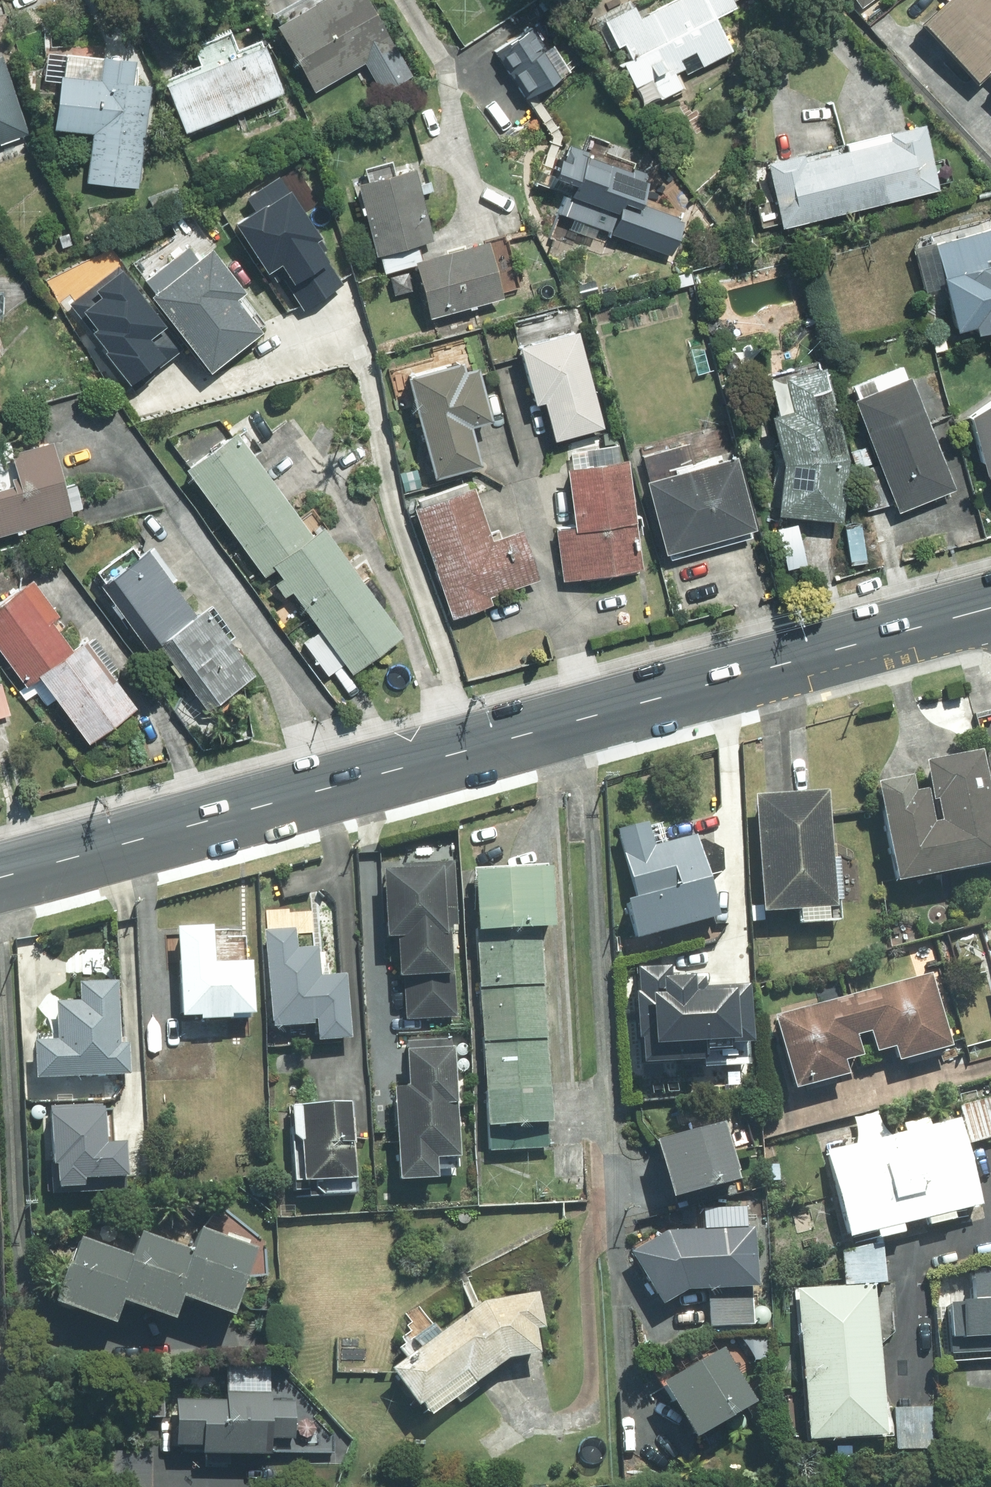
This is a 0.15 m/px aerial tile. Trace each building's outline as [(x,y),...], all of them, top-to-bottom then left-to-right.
[(305,100),(361,66),(379,95),(403,81),(354,0),(319,0),(265,33),(305,100)] [(739,0),(679,0),(638,19),(633,9),(600,25),(641,112),(683,92),(677,80),(729,55),(715,27),(745,12),(739,0)] [(860,11),(874,0),(852,0),(860,11)] [(990,67),(990,0),(945,0),(913,31),(969,88),(990,67)] [(560,73),(533,28),(489,56),(516,100),(560,73)] [(277,95),(254,41),(228,52),(223,41),(187,56),(193,72),(157,87),(177,136),(277,95)] [(83,186),(136,189),(141,113),(116,111),(119,60),(46,56),(41,136),(86,138),(83,186)] [(22,141),(0,79),(0,149),(22,141)] [(983,91),(990,99),(990,83),(983,91)] [(757,165),(772,229),(934,192),(920,129),(757,165)] [(665,258),(678,221),(634,206),(642,182),(542,148),(530,185),(558,195),(550,219),(665,258)] [(428,240),(402,169),(346,190),(372,261),(428,240)] [(247,211),(222,228),(253,275),(268,265),(299,312),(340,285),(270,179),(239,200),(247,211)] [(964,331),(966,338),(990,331),(989,324),(990,324),(990,238),(989,230),(928,248),(937,279),(930,281),(945,336),(964,331)] [(479,245),(408,266),(426,326),(497,305),(479,245)] [(199,375),(249,332),(223,302),(234,292),(199,251),(138,304),(199,375)] [(91,300),(70,318),(81,330),(76,334),(121,388),(152,361),(137,344),(155,329),(105,271),(83,290),(91,300)] [(566,337),(507,355),(525,411),(534,408),(545,443),(595,427),(566,337)] [(423,481),(473,468),(464,433),(481,428),(465,365),(397,383),(423,481)] [(810,368),(757,388),(766,418),(759,420),(773,468),(768,517),(835,524),(843,463),(810,368)] [(901,382),(842,407),(891,520),(949,495),(901,382)] [(961,420),(978,484),(990,501),(990,401),(961,420)] [(0,460),(0,532),(84,505),(60,432),(18,445),(21,453),(0,460)] [(311,635),(299,644),(326,678),(337,669),(347,681),(400,640),(305,518),(296,525),(228,438),(177,478),(257,580),(264,574),(311,635)] [(726,461),(634,487),(655,561),(747,535),(726,461)] [(619,464),(555,476),(564,530),(546,533),(556,588),(638,574),(619,464)] [(485,598),(533,580),(515,531),(483,542),(460,481),(402,503),(447,624),(489,608),(485,598)] [(225,695),(263,669),(212,595),(199,605),(157,544),(122,568),(168,636),(179,628),(225,695)] [(0,601),(0,642),(27,684),(46,672),(88,738),(147,700),(101,628),(75,644),(34,579),(0,601)] [(12,715),(5,680),(0,681),(0,717),(12,715)] [(973,760),(916,768),(920,788),(867,796),(882,890),(990,872),(990,871),(973,760)] [(788,931),(836,928),(830,829),(821,829),(819,800),(746,804),(753,923),(787,921),(788,931)] [(710,926),(688,841),(648,852),(641,825),(608,834),(627,905),(613,909),(627,962),(664,952),(661,939),(710,926)] [(463,924),(456,860),(387,867),(396,941),(402,941),(411,1022),(466,1016),(456,925),(463,924)] [(561,863),(483,865),(485,927),(563,925),(561,863)] [(263,1017),(262,959),(223,960),(222,925),(188,926),(191,1019),(263,1017)] [(358,1041),(354,973),(328,975),(326,946),(302,948),(301,931),(271,933),(277,1029),(324,1026),(325,1043),(358,1041)] [(557,1121),(549,952),(482,955),(490,1124),(557,1121)] [(131,1073),(127,980),(84,982),(85,1001),(62,1002),(63,1036),(39,1037),(41,1076),(131,1073)] [(941,1053),(923,982),(765,1023),(784,1098),(841,1083),(838,1070),(853,1066),(848,1044),(861,1040),(867,1060),(886,1055),(889,1067),(941,1053)] [(467,1154),(461,1045),(408,1048),(410,1084),(400,1084),(406,1177),(447,1175),(446,1156),(467,1154)] [(366,1143),(362,1097),(304,1102),(311,1181),(362,1176),(359,1143),(366,1143)] [(956,1109),(968,1148),(990,1141),(990,1129),(982,1101),(956,1109)] [(112,1141),(110,1105),(51,1110),(54,1161),(62,1161),(64,1189),(100,1186),(99,1178),(135,1175),(132,1140),(112,1141)] [(978,1212),(956,1121),(921,1129),(919,1119),(893,1125),(896,1137),(815,1157),(838,1247),(978,1212)] [(713,1128),(639,1150),(658,1215),(732,1192),(713,1128)] [(247,1313),(268,1246),(206,1226),(200,1245),(150,1229),(144,1249),(90,1231),(68,1299),(128,1318),(134,1300),(190,1318),(197,1297),(247,1313)] [(626,1256),(655,1313),(677,1300),(703,1300),(704,1326),(750,1326),(749,1231),(673,1231),(626,1256)] [(884,1406),(870,1406),(871,1287),(881,1287),(881,1250),(838,1250),(838,1290),(791,1291),(791,1447),(884,1447),(884,1406)] [(438,1415),(518,1355),(549,1348),(545,1328),(552,1326),(544,1290),(481,1304),(400,1365),(438,1415)] [(943,1296),(945,1354),(990,1353),(990,1295),(943,1296)] [(747,1412),(716,1354),(645,1392),(677,1450),(747,1412)] [(235,1399),(184,1396),(180,1450),(278,1457),(280,1437),(310,1439),(312,1404),(292,1402),(294,1381),(236,1377),(235,1399)] [(927,1455),(927,1410),(891,1410),(891,1455),(927,1455)]
